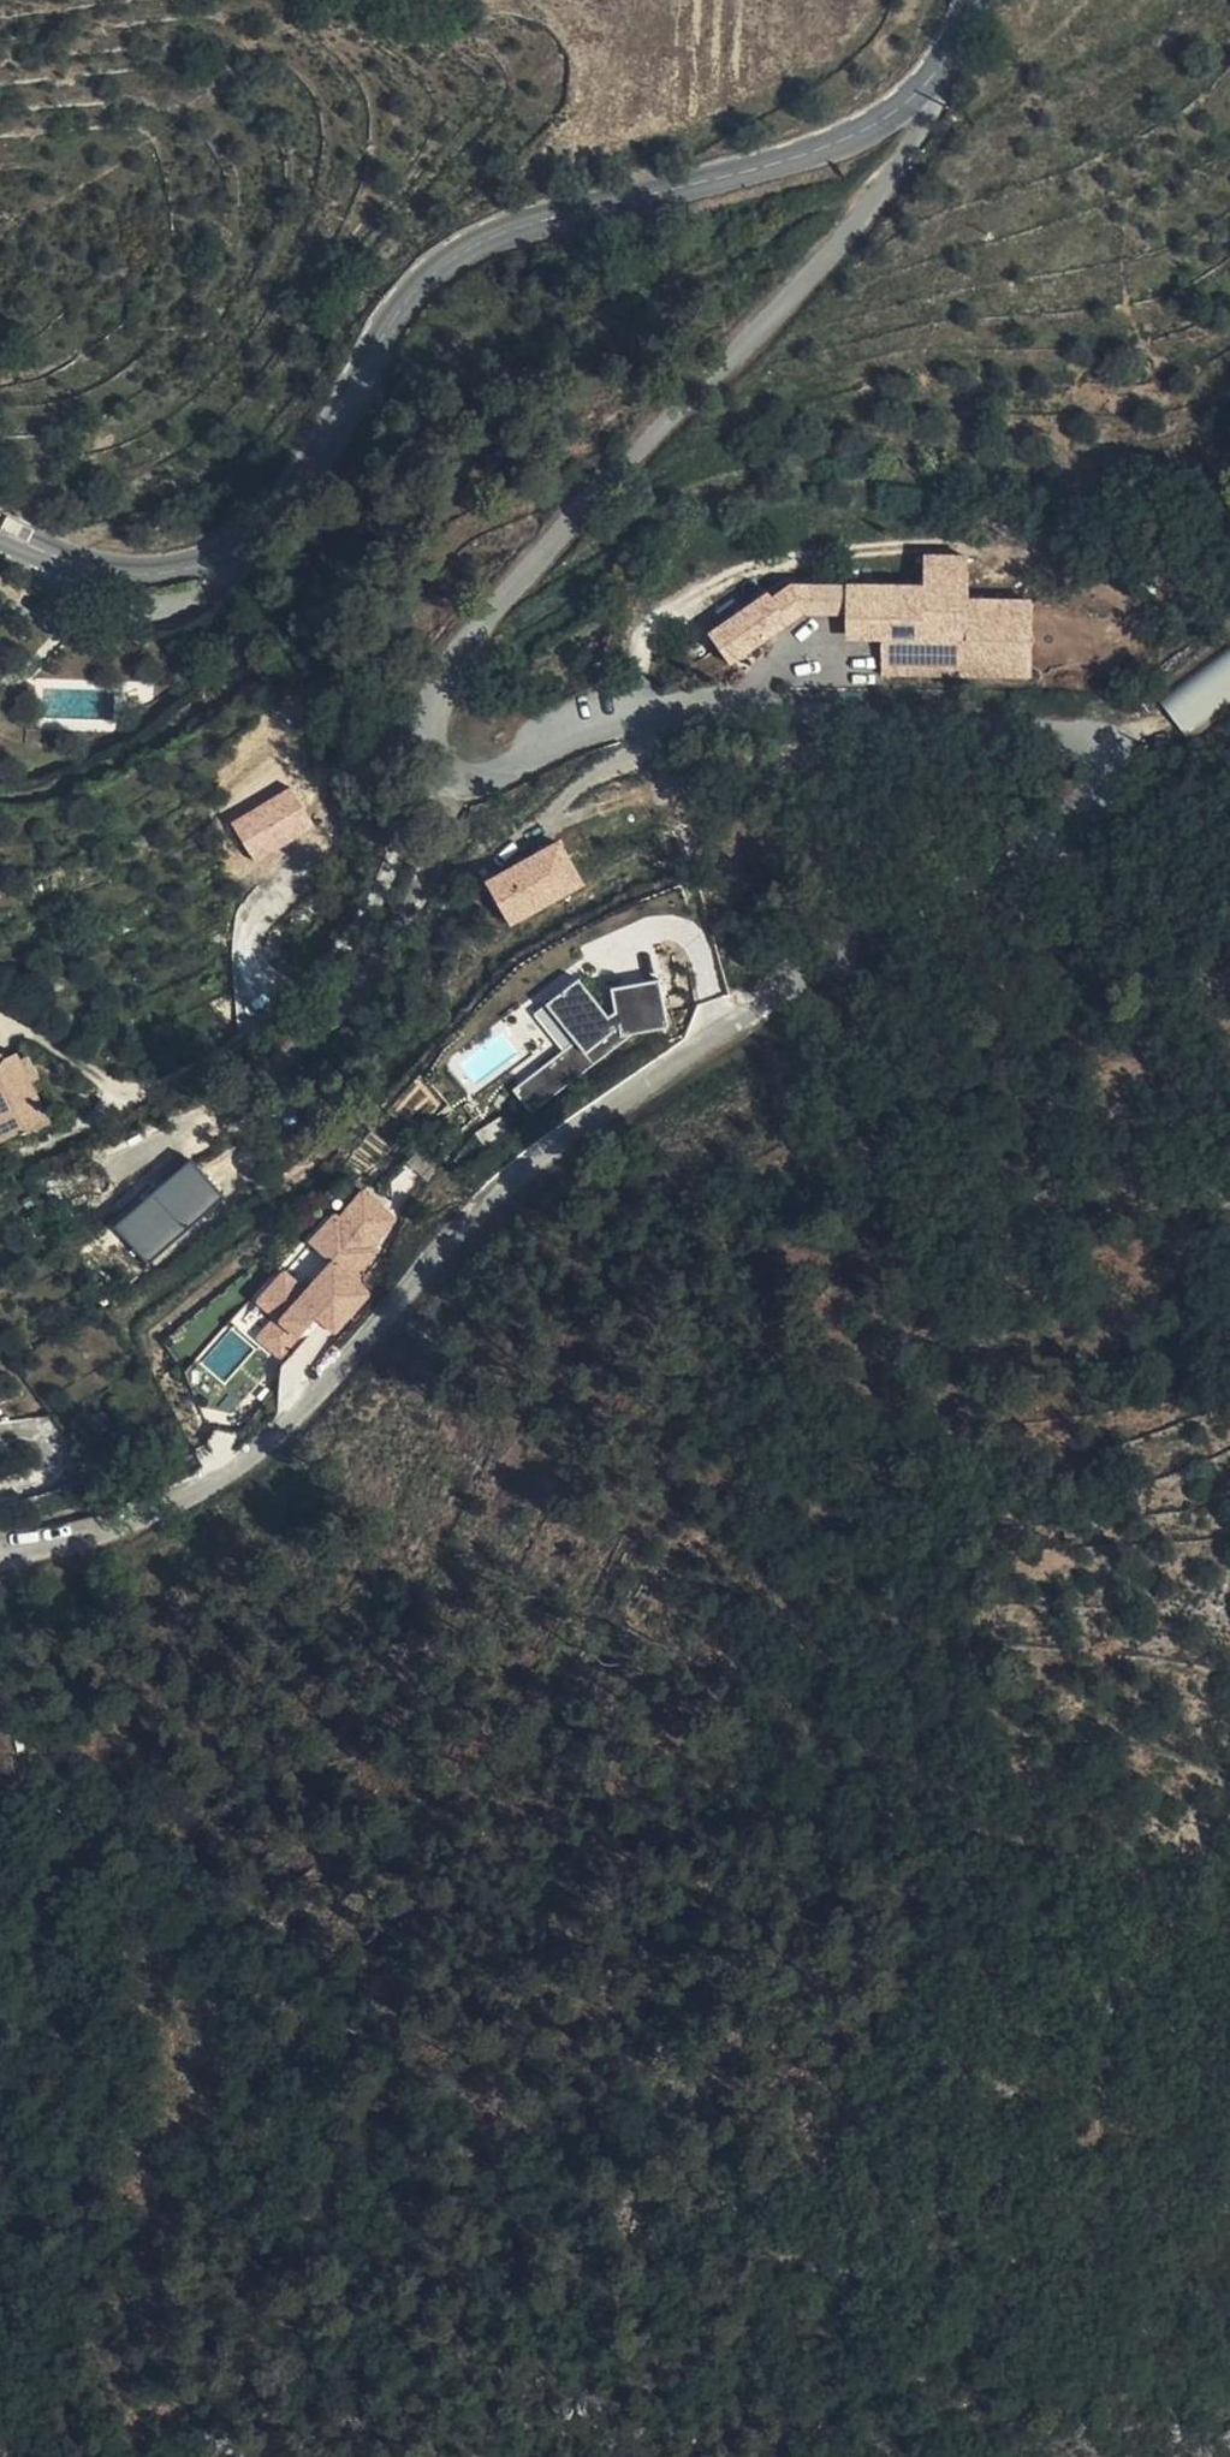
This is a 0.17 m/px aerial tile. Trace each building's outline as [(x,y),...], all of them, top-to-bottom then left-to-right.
[(795,585),(710,627),(722,660),(803,619),(850,618),(851,639),(873,639),(890,677),(1032,675),(1029,598),(984,600),(970,553),(932,555),(917,583),(795,585)] [(1157,698),(1181,733),(1229,700),(1229,648),(1157,698)] [(229,818),(250,862),(315,830),(293,787),(229,818)] [(566,843),(486,883),(513,932),(588,885),(566,843)] [(242,1269),(160,1345),(220,1426),(281,1412),(374,1295),(359,1271),(411,1199),(550,1103),(638,1034),(705,1017),(692,951),(611,979),(577,969),(530,1021),(545,1054),(515,1081),(449,1153),(389,1122),(351,1169),(354,1199),(267,1281),(242,1269)] [(0,1044),(0,1045),(0,1107),(3,1113),(14,1109),(22,1126),(41,1114),(50,1125),(69,1113),(46,1071),(34,1048),(30,1041),(23,1048),(4,1036),(0,1044)] [(43,1043),(34,1048),(46,1071),(56,1066),(43,1043)] [(14,1109),(3,1113),(12,1132),(22,1126),(14,1109)] [(112,1224),(145,1264),(223,1200),(190,1160),(112,1224)]
